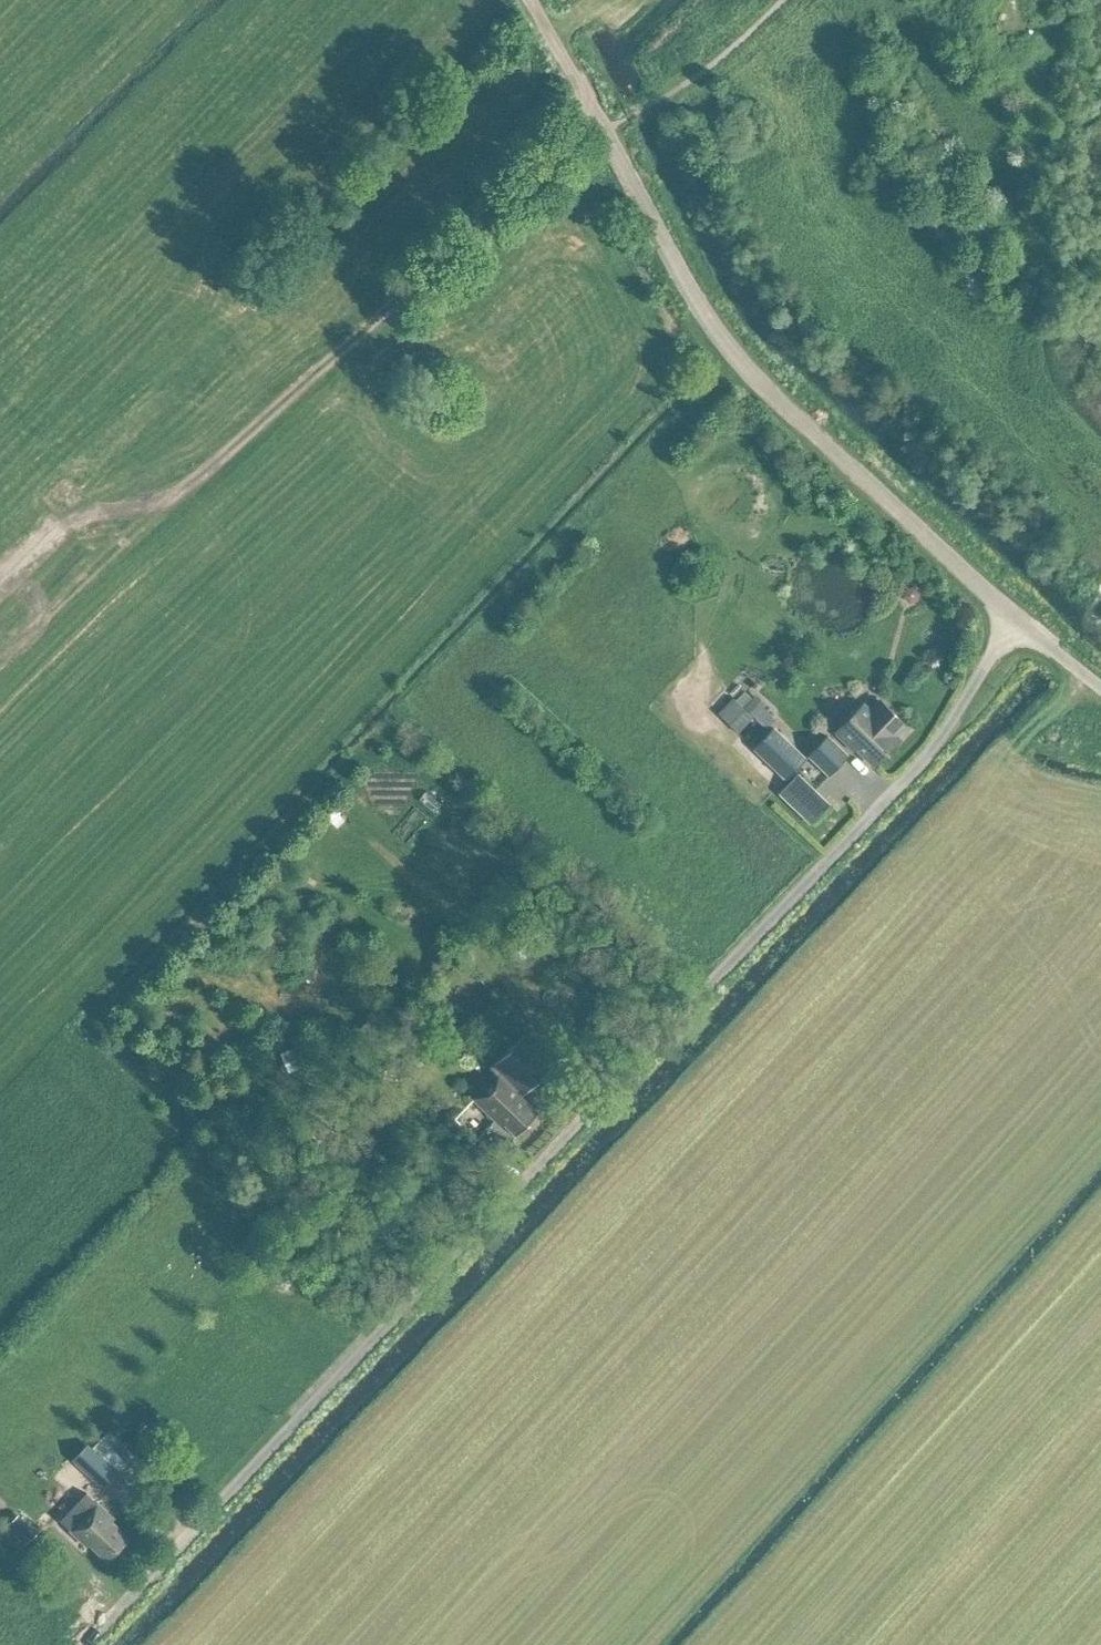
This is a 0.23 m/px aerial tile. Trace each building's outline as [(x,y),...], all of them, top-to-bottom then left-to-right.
[(752,698),(743,690),(737,696),(745,704),(744,705),(755,716),(766,703),(755,693),(752,698)] [(905,724),(880,700),(870,710),(863,703),(836,731),(854,748),(856,746),(875,764),(899,739),(895,734),(905,724)] [(784,779),(806,756),(773,725),(751,748),(784,779)] [(828,774),(848,754),(828,735),(809,756),(828,774)] [(798,773),(779,794),(812,824),(831,804),(798,773)] [(516,1134),(538,1111),(520,1095),(552,1061),(523,1033),(491,1065),(496,1070),(471,1096),(496,1120),(498,1117),(516,1134)] [(155,1432),(165,1422),(156,1414),(147,1424),(155,1432)] [(121,1439),(109,1428),(93,1445),(89,1441),(72,1460),(101,1487),(127,1461),(113,1447),(121,1439)] [(97,1501),(86,1491),(60,1519),(71,1528),(70,1529),(87,1545),(90,1542),(107,1559),(129,1537),(111,1520),(114,1517),(97,1501)] [(24,1512),(12,1527),(32,1543),(44,1529),(24,1512)]
